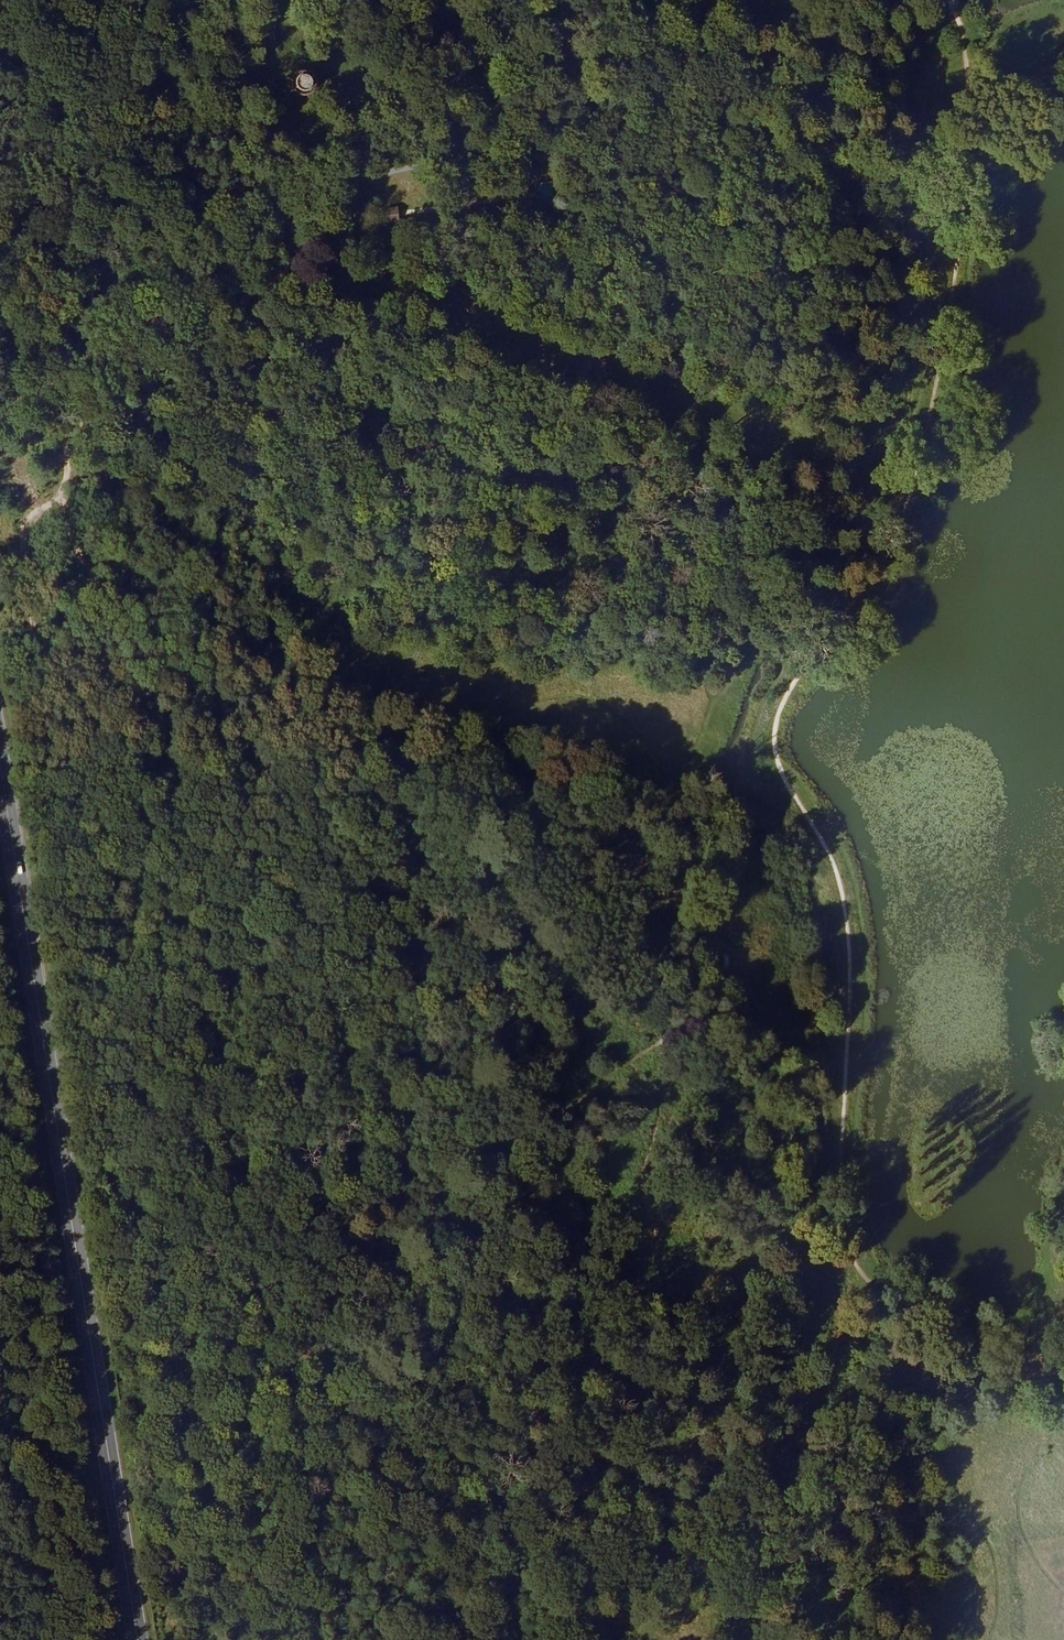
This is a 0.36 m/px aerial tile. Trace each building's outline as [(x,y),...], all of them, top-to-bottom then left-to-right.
[(315,96),(318,93),(321,89),(322,84),(321,79),(319,74),(315,70),(311,68),(306,67),(300,68),(296,71),(293,75),(291,80),(290,84),(291,89),(294,93),(297,96),(302,98),(306,99),(311,98),(315,96)] [(70,1261),(77,1260),(68,1224),(62,1225),(70,1261)]
